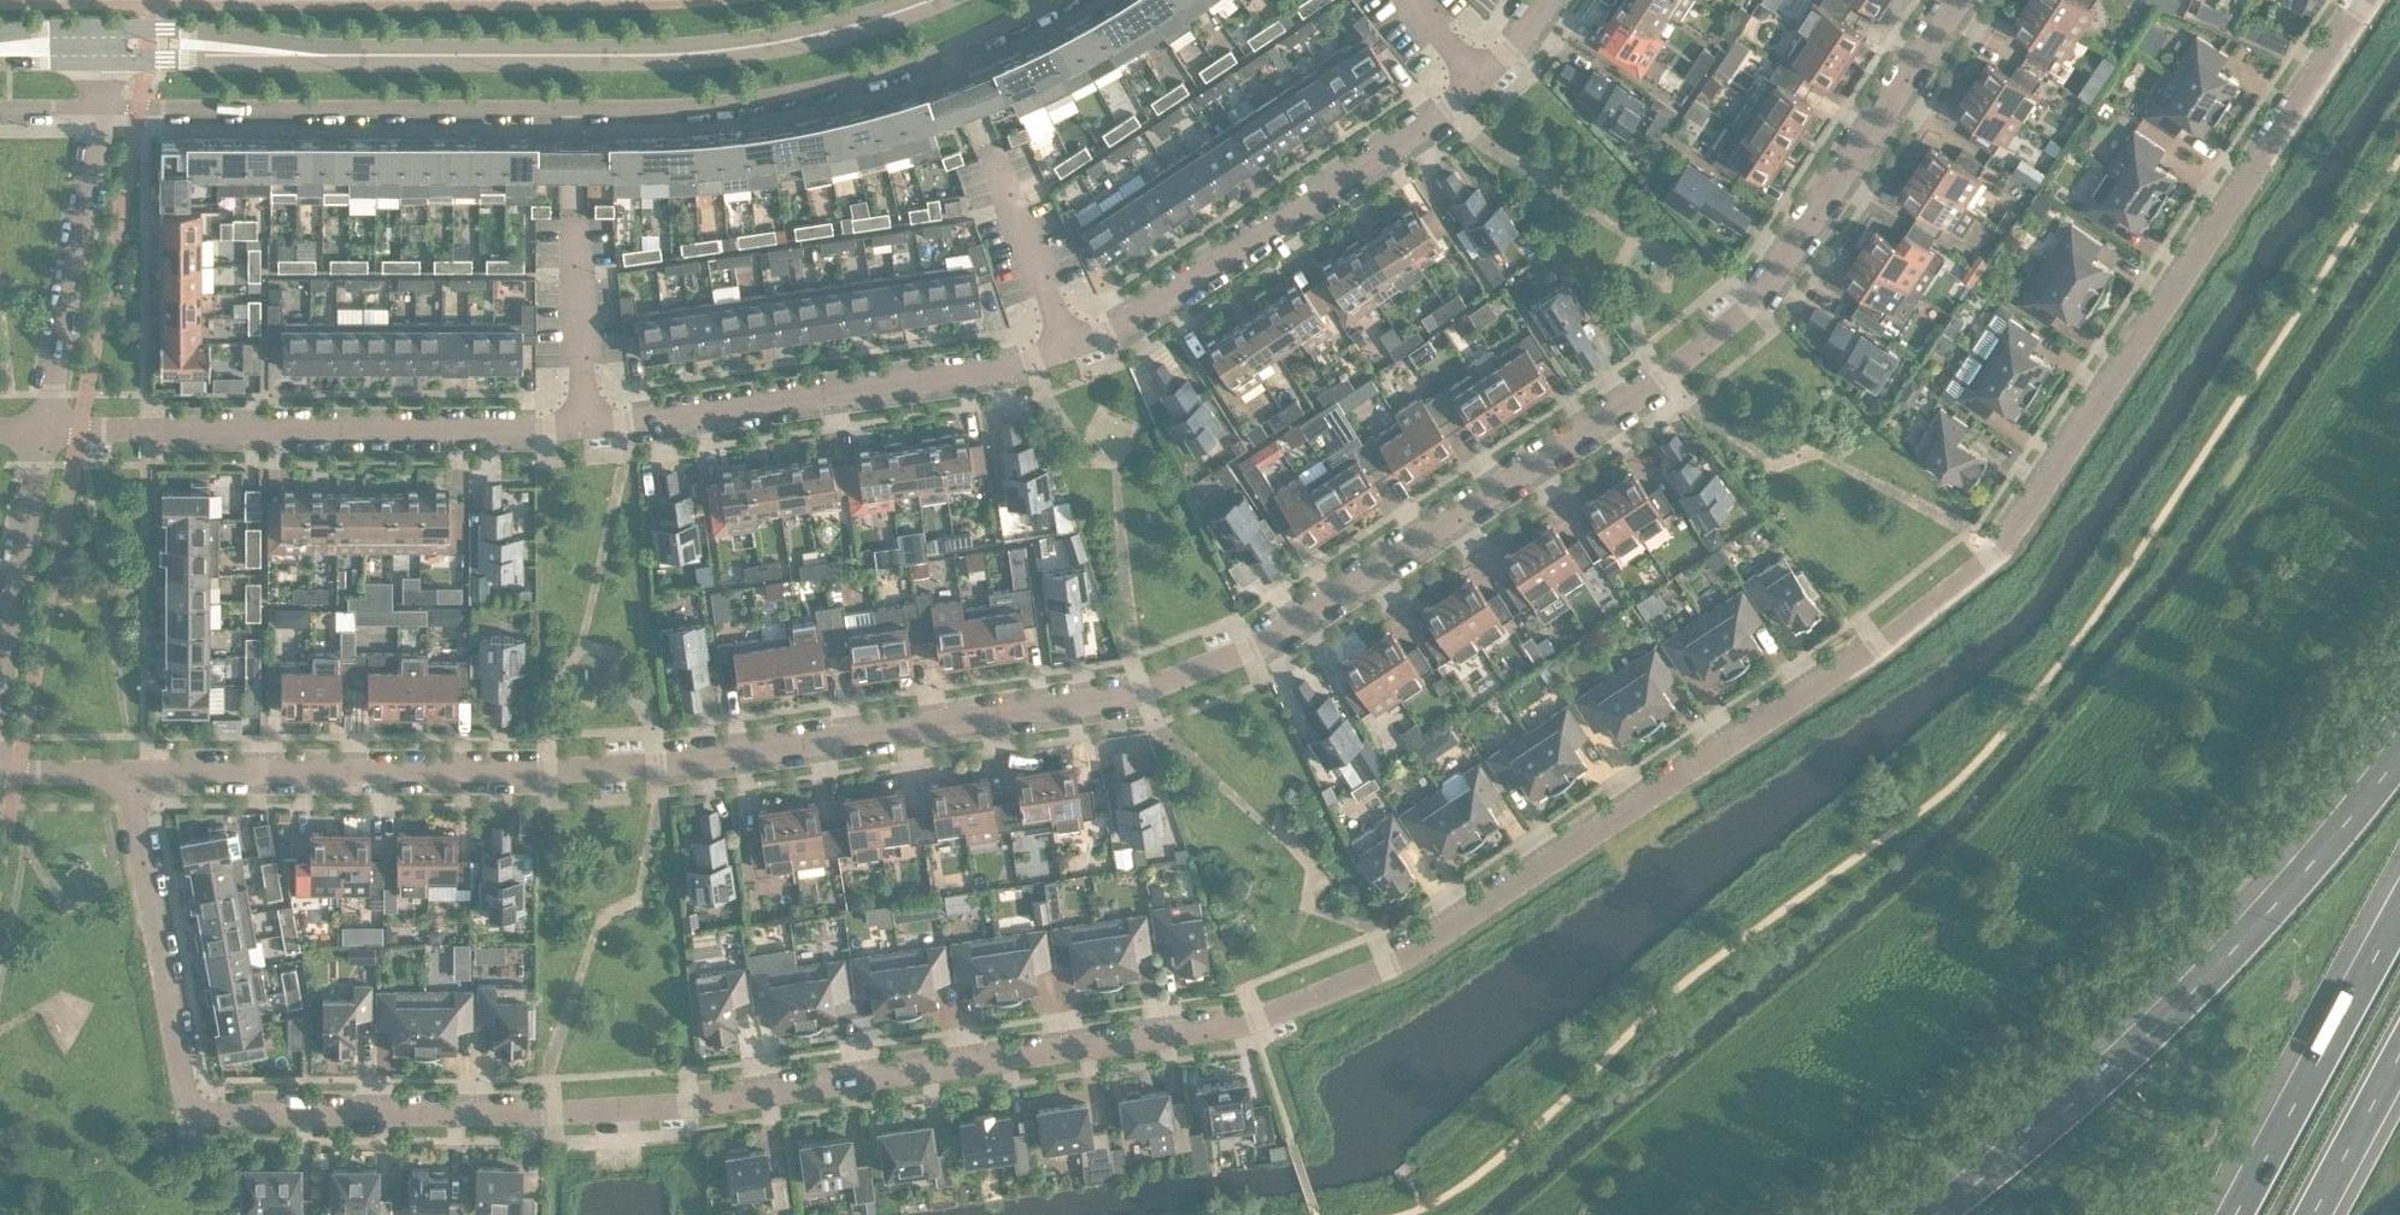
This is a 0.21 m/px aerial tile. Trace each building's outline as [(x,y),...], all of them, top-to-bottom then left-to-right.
[(1138,44),(1161,30),(1141,0),(1123,0),(1115,5),(1113,3),(1112,3),(1138,44)] [(1184,15),(1173,0),(1141,0),(1161,30),(1184,15)] [(1184,15),(1204,0),(1173,0),(1184,15)] [(1314,0),(1302,0),(1295,5),(1301,15),(1317,5),(1314,0)] [(1615,8),(1663,40),(1665,42),(1666,41),(1654,33),(1668,12),(1680,19),(1678,17),(1653,0),(1621,0),(1615,8)] [(1678,17),(1690,0),(1653,0),(1678,17)] [(1849,8),(1837,0),(1820,0),(1818,3),(1813,0),(1796,25),(1846,58),(1863,33),(1842,19),(1849,8)] [(1878,11),(1885,0),(1861,0),(1878,11)] [(2078,34),(2094,9),(2089,6),(2093,0),(2029,0),(2028,1),(2078,34)] [(2174,11),(2179,0),(2162,0),(2159,5),(2174,11)] [(2195,13),(2210,19),(2215,7),(2201,0),(2195,13)] [(2316,9),(2321,0),(2296,0),(2316,9)] [(1760,1),(1753,12),(1759,16),(1766,15),(1770,8),(1760,1)] [(2061,59),(2078,34),(2028,1),(2012,26),(2033,40),(2025,51),(2049,67),(2056,56),(2061,59)] [(1114,58),(1138,44),(1112,3),(1111,4),(1113,6),(1092,18),(1091,16),(1090,16),(1114,58)] [(1731,18),(1743,26),(1752,12),(1741,4),(1731,18)] [(2225,26),(2230,13),(2215,7),(2210,19),(2225,26)] [(1650,63),(1649,62),(1663,40),(1615,8),(1608,19),(1604,16),(1595,29),(1619,45),(1612,56),(1640,75),(1647,64),(1649,65),(1649,66),(1651,63),(1650,63)] [(1351,20),(1363,35),(1341,50),(1366,88),(1389,73),(1370,44),(1382,35),(1363,11),(1351,20)] [(1067,29),(1090,71),(1114,58),(1090,16),(1089,17),(1090,19),(1070,31),(1068,29),(1067,29)] [(1277,16),(1262,27),(1268,37),(1284,27),(1277,16)] [(1310,18),(1295,28),(1301,37),(1315,27),(1310,18)] [(1735,37),(1743,26),(1731,18),(1721,33),(1733,41),(1735,37)] [(2244,34),(2258,40),(2263,28),(2249,21),(2244,34)] [(1785,53),(1777,64),(1801,80),(1808,69),(1829,83),(1846,58),(1796,25),(1796,26),(1803,31),(1787,54),(1785,53)] [(2264,26),(2263,28),(2258,40),(2284,51),(2290,38),(2264,26)] [(1268,37),(1262,27),(1246,37),(1253,47),(1268,37)] [(1301,37),(1295,28),(1281,38),(1286,46),(1301,37)] [(1067,83),(1090,71),(1067,29),(1066,29),(1068,32),(1046,43),(1045,40),(1044,41),(1071,94),(1072,93),(1067,83)] [(2197,35),(2171,74),(2221,108),(2239,82),(2218,68),(2227,55),(2197,35)] [(1733,41),(1726,51),(1739,61),(1748,46),(1735,37),(1733,41)] [(1021,52),(1046,106),(1071,94),(1044,41),(1043,41),(1044,44),(1023,54),(1022,52),(1021,52)] [(1704,46),(1694,60),(1706,68),(1716,54),(1704,46)] [(1266,47),(1252,57),(1257,65),(1272,56),(1266,47)] [(1229,48),(1213,59),(1220,69),(1236,59),(1229,48)] [(1364,90),(1366,88),(1341,50),(1319,65),(1344,103),(1351,98),(1352,99),(1365,91),(1364,90)] [(1021,117),(1046,106),(1021,52),(1020,53),(1021,55),(999,65),(998,62),(997,63),(1021,117)] [(1257,65),(1252,57),(1237,66),(1243,75),(1257,65)] [(1220,69),(1213,59),(1198,69),(1204,79),(1220,69)] [(1685,75),(1696,82),(1706,68),(1694,60),(1685,75)] [(1972,85),(2022,118),(2039,93),(2034,90),(2041,79),(2018,63),(2010,74),(1989,60),(1972,85)] [(1727,72),(1726,66),(1719,61),(1712,72),(1722,79),(1727,72)] [(997,66),(972,75),(982,101),(990,118),(1015,108),(1020,118),(1021,117),(997,63),(996,63),(997,66)] [(1619,84),(1597,69),(1591,78),(1569,64),(1560,78),(1581,92),(1580,94),(1602,109),(1596,118),(1620,133),(1644,97),(1620,81),(1619,84)] [(1793,91),(1801,80),(1777,64),(1769,76),(1772,78),(1756,101),(1749,96),(1748,97),(1798,130),(1815,105),(1793,91)] [(1319,65),(1297,79),(1322,117),(1344,103),(1319,65)] [(1712,72),(1702,87),(1714,94),(1723,80),(1722,79),(1712,72)] [(2204,134),(2221,108),(2171,74),(2144,114),(2174,134),(2183,120),(2204,134)] [(930,120),(956,111),(972,104),(982,101),(972,75),(961,79),(922,95),(921,92),(920,92),(935,139),(936,139),(930,120)] [(1223,76),(1208,85),(1214,94),(1228,84),(1223,76)] [(1322,117),(1297,79),(1276,93),(1301,131),(1322,117)] [(1181,80),(1165,90),(1172,101),(1188,90),(1181,80)] [(2092,102),(2100,89),(2088,81),(2079,93),(2092,102)] [(1214,94),(1208,85),(1194,95),(1199,103),(1214,94)] [(2005,143),(2022,118),(1972,85),(1955,110),(1977,124),(1969,136),(1993,151),(2000,140),(2005,143)] [(1172,101),(1165,90),(1150,101),(1156,111),(1172,101)] [(909,147),(935,139),(920,92),(919,92),(920,95),(897,102),(896,100),(895,100),(909,147)] [(1276,93),(1254,108),(1279,146),(1286,141),(1287,142),(1300,134),(1299,133),(1301,131),(1276,93)] [(1657,95),(1651,104),(1672,118),(1678,109),(1657,95)] [(1709,107),(1695,97),(1685,112),(1700,121),(1709,107)] [(1782,154),(1798,130),(1748,97),(1732,121),(1782,154)] [(871,107),(870,107),(885,165),(887,165),(884,154),(909,147),(895,100),(894,100),(895,103),(872,110),(871,107)] [(1179,105),(1164,114),(1170,123),(1184,113),(1179,105)] [(846,113),(845,113),(859,172),(885,165),(870,107),(869,107),(870,110),(847,116),(846,113)] [(1279,146),(1254,108),(1232,122),(1257,160),(1279,146)] [(1133,112),(1117,122),(1124,132),(1139,122),(1133,112)] [(821,119),(820,119),(832,178),(859,172),(845,113),(844,114),(845,117),(821,122),(821,119)] [(1170,123),(1164,114),(1150,124),(1155,132),(1170,123)] [(830,179),(832,178),(820,119),(819,119),(819,122),(796,127),(795,124),(794,124),(802,173),(828,168),(830,179)] [(1765,179),(1782,154),(1732,121),(1731,122),(1739,127),(1723,151),(1721,149),(1713,160),(1737,176),(1744,165),(1765,179)] [(1108,143),(1124,132),(1117,122),(1101,132),(1108,143)] [(1232,122),(1210,136),(1235,174),(1242,170),(1243,171),(1256,163),(1255,161),(1257,160),(1232,122)] [(770,128),(769,129),(776,177),(802,173),(794,124),(793,124),(794,127),(770,131),(770,128)] [(1024,137),(1028,136),(1024,124),(1006,131),(1010,142),(1024,137)] [(744,135),(744,132),(743,132),(749,181),(776,177),(769,129),(768,129),(768,132),(744,135)] [(2077,129),(2069,141),(2081,149),(2089,137),(2077,129)] [(2108,168),(2158,202),(2176,176),(2155,162),(2164,149),(2134,129),(2108,168)] [(718,135),(717,135),(721,184),(749,181),(743,132),(742,132),(742,135),(718,138),(718,135)] [(1135,133),(1121,143),(1126,152),(1141,142),(1135,133)] [(692,137),(691,137),(694,186),(721,184),(717,135),(716,135),(716,138),(692,140),(692,137)] [(1235,174),(1210,136),(1189,150),(1214,189),(1235,174)] [(666,138),(665,138),(667,187),(694,186),(691,137),(690,137),(690,140),(666,141),(666,138)] [(640,188),(667,187),(665,138),(664,138),(664,141),(640,142),(640,139),(639,139),(640,188)] [(191,142),(188,142),(188,170),(217,170),(217,188),(218,188),(218,139),(217,139),(217,142),(193,142),(193,139),(191,139),(191,142)] [(219,139),(218,139),(218,188),(244,188),(244,139),(243,139),(243,142),(219,142),(219,139)] [(245,139),(244,139),(244,188),(269,188),(269,200),(270,200),(270,139),(269,139),(269,142),(245,142),(245,139)] [(271,142),(271,139),(270,139),(270,200),(296,200),(296,139),(295,139),(295,142),(271,142)] [(297,139),(296,139),(296,200),(297,200),(297,189),(321,189),(321,200),(322,200),(322,139),(321,139),(321,142),(297,142),(297,139)] [(323,142),(323,139),(322,139),(322,200),(348,200),(348,139),(347,139),(347,142),(323,142)] [(349,139),(348,139),(348,200),(374,200),(374,139),(373,139),(373,142),(349,142),(349,139)] [(375,142),(375,139),(374,139),(374,200),(375,200),(375,189),(400,189),(400,139),(399,139),(399,142),(375,142)] [(401,139),(400,139),(400,189),(425,189),(425,200),(426,200),(426,139),(425,139),(425,142),(401,142),(401,139)] [(451,142),(427,142),(427,139),(426,139),(426,200),(452,200),(452,139),(451,139),(451,142)] [(453,139),(452,139),(452,200),(454,200),(454,189),(477,189),(477,200),(478,200),(478,139),(477,139),(477,142),(453,142),(453,139)] [(479,142),(479,139),(478,139),(478,200),(504,200),(504,139),(503,139),(503,142),(479,142)] [(505,139),(504,139),(504,200),(506,200),(506,189),(530,189),(530,139),(529,139),(529,142),(505,142),(505,139)] [(531,142),(531,139),(530,139),(530,189),(532,189),(532,169),(578,169),(585,169),(585,142),(578,142),(531,142)] [(612,142),(585,142),(585,169),(612,169),(612,188),(613,188),(613,139),(612,139),(612,142)] [(614,139),(613,139),(613,188),(640,188),(639,139),(638,139),(638,142),(614,142),(614,139)] [(188,170),(188,142),(160,142),(160,201),(188,201),(188,170)] [(1112,161),(1126,152),(1121,143),(1106,153),(1112,161)] [(1084,144),(1068,154),(1075,165),(1091,154),(1084,144)] [(1916,169),(1965,203),(1982,178),(1977,174),(1985,163),(1961,147),(1954,159),(1932,144),(1916,169)] [(958,149),(940,155),(945,167),(957,163),(963,160),(958,149)] [(1189,150),(1167,165),(1192,203),(1214,189),(1189,150)] [(1059,175),(1075,165),(1068,154),(1052,165),(1059,175)] [(1099,157),(1085,167),(1090,175),(1105,166),(1099,157)] [(1717,213),(1738,228),(1748,214),(1726,200),(1732,191),(1710,176),(1712,174),(1688,158),(1664,194),(1688,210),(1694,201),(1715,216),(1717,213)] [(1192,203),(1167,165),(1145,179),(1170,217),(1192,203)] [(2032,168),(2024,180),(2036,188),(2044,176),(2032,168)] [(2141,228),(2158,202),(2108,168),(2107,169),(2117,176),(2101,199),(2091,193),(2081,208),(2111,228),(2120,214),(2141,228)] [(1936,235),(1944,224),(1961,236),(1978,211),(1965,203),(1916,169),(1899,194),(1920,209),(1913,220),(1936,235)] [(1454,172),(1440,181),(1454,203),(1452,204),(1466,226),(1464,227),(1457,232),(1456,232),(1472,256),(1480,251),(1516,227),(1500,203),(1491,209),(1477,188),(1468,193),(1454,172)] [(1145,179),(1123,193),(1148,231),(1151,230),(1151,232),(1164,223),(1163,222),(1170,217),(1145,179)] [(2036,189),(2027,203),(2041,213),(2051,198),(2036,189)] [(1127,246),(1148,231),(1123,193),(1102,208),(1127,246)] [(937,197),(926,199),(926,205),(928,218),(940,216),(938,197),(937,197)] [(959,197),(943,200),(946,213),(961,211),(959,197)] [(552,202),(533,202),(533,215),(552,215),(552,202)] [(594,214),(613,214),(613,202),(594,202),(594,214)] [(1440,250),(1443,248),(1442,248),(1411,202),(1398,211),(1401,215),(1390,222),(1416,261),(1438,246),(1440,249),(1439,250),(1440,250)] [(908,208),(909,220),(928,218),(926,205),(908,208)] [(1104,261),(1127,246),(1102,208),(1080,222),(1072,205),(1059,211),(1071,239),(1085,232),(1104,261)] [(2010,209),(1999,225),(2008,231),(2019,215),(2010,209)] [(160,210),(160,237),(200,237),(200,210),(160,210)] [(889,223),(887,211),(869,214),(871,226),(889,223)] [(852,229),(871,226),(869,214),(850,216),(852,229)] [(232,218),(232,220),(232,237),(244,237),(244,218),(232,218)] [(257,218),(244,218),(244,237),(257,237),(257,218)] [(832,232),(830,219),(812,222),(813,234),(832,232)] [(232,237),(232,220),(220,220),(220,237),(232,237)] [(795,237),(813,234),(812,222),(793,225),(795,237)] [(1378,230),(1368,237),(1393,276),(1399,285),(1400,287),(1423,272),(1416,261),(1390,222),(1378,230)] [(939,223),(922,225),(924,236),(941,233),(939,223)] [(2045,262),(2096,296),(2113,270),(2092,256),(2101,243),(2071,223),(2045,262)] [(773,228),(755,231),(757,243),(775,240),(773,228)] [(905,228),(888,230),(889,241),(906,238),(905,228)] [(1876,228),(1859,253),(1909,287),(1925,263),(1936,270),(1945,258),(1905,232),(1898,243),(1876,228)] [(889,241),(888,230),(871,233),(872,243),(889,241)] [(738,246),(757,243),(755,231),(736,233),(738,246)] [(717,236),(698,239),(700,251),(718,248),(717,236)] [(853,236),(836,238),(838,248),(855,246),(853,236)] [(200,263),(200,237),(160,237),(160,263),(200,263)] [(1399,285),(1393,276),(1368,237),(1358,244),(1345,252),(1370,291),(1376,300),(1399,285)] [(820,251),(838,248),(836,238),(819,241),(820,251)] [(700,251),(698,239),(679,242),(681,254),(700,251)] [(973,262),(945,266),(952,311),(979,307),(974,273),(990,268),(980,239),(967,244),(973,262)] [(801,243),(784,246),(785,256),(803,253),(801,243)] [(659,245),(640,247),(642,260),(661,257),(659,245)] [(247,263),(260,263),(260,246),(247,246),(247,263)] [(768,258),(785,256),(784,246),(767,248),(768,258)] [(622,250),(623,262),(642,260),(640,247),(622,250)] [(750,251),(732,253),(734,263),(751,261),(750,251)] [(1318,264),(1325,274),(1341,299),(1334,303),(1346,321),(1377,301),(1376,300),(1370,291),(1345,252),(1334,260),(1331,255),(1318,264)] [(734,263),(732,253),(715,256),(717,266),(734,263)] [(1892,312),(1909,287),(1859,253),(1843,278),(1849,283),(1864,293),(1856,304),(1864,309),(1880,320),(1887,309),(1892,312)] [(1971,267),(1980,273),(1988,261),(1980,255),(1971,267)] [(277,270),(296,270),(296,257),(277,257),(277,270)] [(315,257),(296,257),(296,270),(314,270),(315,257)] [(329,270),(348,270),(348,257),(329,257),(329,270)] [(367,270),(367,257),(348,257),(348,270),(367,270)] [(381,270),(400,270),(400,257),(381,257),(381,270)] [(419,257),(400,257),(400,270),(419,270),(419,257)] [(433,270),(452,270),(452,257),(433,257),(433,270)] [(471,257),(452,257),(452,270),(471,270),(471,257)] [(485,270),(504,270),(504,257),(485,257),(485,270)] [(523,270),(523,257),(504,257),(504,270),(523,270)] [(698,258),(681,261),(682,271),(699,268),(698,258)] [(682,271),(681,261),(664,263),(665,274),(682,271)] [(2078,322),(2096,296),(2045,262),(2019,302),(2048,322),(2057,308),(2078,322)] [(200,263),(160,263),(160,289),(200,289),(200,263)] [(260,279),(260,263),(247,263),(247,279),(260,279)] [(926,315),(952,311),(945,266),(920,270),(926,315)] [(1497,267),(1485,275),(1491,285),(1503,277),(1497,267)] [(1972,285),(1980,273),(1971,267),(1963,280),(1972,285)] [(924,315),(926,315),(920,270),(894,274),(900,319),(908,318),(909,319),(924,317),(924,315)] [(868,278),(875,323),(900,319),(894,274),(868,278)] [(1511,282),(1521,298),(1531,291),(1521,275),(1511,282)] [(327,287),(327,277),(310,277),(310,287),(327,287)] [(344,287),(362,287),(362,277),(344,277),(344,287)] [(380,277),(362,277),(362,287),(380,287),(380,277)] [(398,287),(415,287),(415,277),(398,277),(398,287)] [(432,277),(415,277),(415,287),(432,287),(432,277)] [(466,277),(441,277),(441,296),(466,296),(466,277)] [(485,287),(485,277),(467,277),(467,287),(485,287)] [(849,326),(875,323),(868,278),(842,281),(849,326)] [(1331,332),(1295,278),(1282,287),(1285,291),(1275,299),(1306,347),(1328,332),(1329,334),(1332,333),(1331,332)] [(1569,342),(1583,364),(1597,355),(1583,333),(1585,331),(1571,310),(1580,304),(1564,280),(1528,304),(1543,328),(1546,326),(1560,348),(1569,342)] [(817,285),(823,330),(849,326),(842,281),(817,285)] [(815,331),(823,330),(817,285),(791,289),(797,334),(800,334),(800,335),(815,333),(815,331)] [(160,289),(160,315),(200,315),(200,289),(160,289)] [(765,293),(772,338),(797,334),(791,289),(765,293)] [(1465,303),(1457,292),(1443,301),(1450,313),(1465,303)] [(669,353),(662,308),(635,312),(633,293),(619,294),(622,324),(636,323),(641,357),(669,353)] [(763,339),(772,338),(765,293),(739,296),(746,342),(748,341),(749,343),(764,341),(763,339)] [(714,300),(720,345),(746,342),(739,296),(714,300)] [(247,299),(247,315),(260,315),(260,298),(247,299)] [(1489,298),(1471,310),(1480,323),(1498,311),(1489,298)] [(1307,348),(1306,347),(1275,299),(1252,314),(1277,352),(1299,338),(1306,349),(1307,348)] [(694,349),(720,345),(714,300),(688,304),(694,349)] [(282,366),(310,366),(310,320),(281,320),(281,301),(267,301),(267,332),(282,332),(282,366)] [(521,321),(492,321),(492,366),(520,366),(520,332),(535,332),(535,301),(521,301),(521,321)] [(1436,322),(1450,313),(1443,301),(1428,311),(1436,322)] [(688,304),(662,308),(669,353),(671,353),(671,354),(686,352),(686,350),(694,349),(688,304)] [(1840,322),(1818,307),(1809,322),(1831,336),(1825,345),(1847,359),(1841,368),(1864,383),(1888,347),(1864,332),(1863,334),(1841,320),(1840,322)] [(1858,317),(1879,331),(1885,323),(1880,320),(1864,309),(1858,317)] [(1473,321),(1466,311),(1452,320),(1459,332),(1474,322),(1473,321)] [(1229,329),(1260,377),(1261,378),(1262,378),(1255,366),(1277,352),(1252,314),(1229,329)] [(160,340),(159,340),(159,341),(209,341),(209,340),(200,340),(200,315),(160,315),(160,340)] [(260,331),(260,315),(247,315),(247,331),(260,331)] [(1952,335),(1961,321),(1953,315),(1943,329),(1952,335)] [(1982,356),(2033,390),(2050,364),(2029,350),(2038,336),(2008,316),(1982,356)] [(336,321),(310,320),(310,366),(336,366),(336,321)] [(336,321),(336,366),(343,366),(343,368),(359,368),(359,366),(362,366),(362,321),(336,321)] [(388,321),(362,321),(362,366),(388,366),(388,321)] [(414,321),(388,321),(388,366),(396,366),(396,368),(412,368),(412,366),(414,366),(414,321)] [(440,366),(440,321),(414,321),(414,366),(440,366)] [(440,366),(466,366),(466,321),(440,321),(440,366)] [(490,366),(492,366),(492,321),(466,321),(466,366),(475,366),(475,368),(490,368),(490,366)] [(1423,339),(1416,328),(1401,337),(1409,349),(1423,339)] [(1239,391),(1260,377),(1229,329),(1218,336),(1215,332),(1202,340),(1237,394),(1237,395),(1240,393),(1239,391)] [(1549,381),(1535,360),(1546,353),(1530,329),(1519,337),(1520,339),(1495,355),(1524,398),(1549,381)] [(1350,336),(1358,348),(1367,342),(1359,330),(1350,336)] [(1942,330),(1932,346),(1941,351),(1951,336),(1942,330)] [(1394,358),(1409,349),(1401,337),(1387,347),(1394,358)] [(209,371),(209,341),(159,341),(159,371),(180,371),(180,390),(204,390),(204,371),(209,371)] [(242,341),(242,371),(260,371),(259,341),(242,341)] [(1495,355),(1471,371),(1499,414),(1524,398),(1495,355)] [(2015,416),(2033,390),(1982,356),(1955,396),(1985,416),(1994,402),(2015,416)] [(1150,372),(1164,394),(1162,395),(1176,417),(1167,423),(1183,447),(1219,423),(1204,399),(1201,400),(1187,379),(1178,385),(1164,363),(1150,372)] [(1460,409),(1470,424),(1474,430),(1499,414),(1471,371),(1447,387),(1445,385),(1433,393),(1449,416),(1460,409)] [(1353,385),(1345,374),(1331,383),(1338,395),(1353,385)] [(1921,383),(1911,376),(1896,399),(1906,405),(1921,383)] [(213,390),(242,390),(242,377),(213,377),(213,390)] [(1324,404),(1338,395),(1331,383),(1316,393),(1324,404)] [(1335,398),(1343,411),(1356,403),(1348,390),(1335,398)] [(1438,424),(1449,416),(1433,393),(1422,400),(1419,395),(1394,412),(1427,462),(1452,445),(1438,424)] [(1867,409),(1879,417),(1887,405),(1874,397),(1867,409)] [(1289,419),(1303,410),(1296,398),(1281,408),(1289,419)] [(1970,483),(1986,460),(1986,459),(1987,458),(1958,438),(1967,425),(1940,407),(1913,448),(1931,460),(1928,466),(1951,481),(1955,476),(1969,485),(1970,483)] [(1274,429),(1289,419),(1281,408),(1266,417),(1274,429)] [(1373,433),(1361,440),(1377,464),(1388,457),(1402,478),(1427,462),(1394,412),(1393,412),(1398,420),(1374,435),(1373,433)] [(1046,469),(1035,471),(1031,445),(1021,447),(1017,421),(1000,423),(1004,449),(1002,450),(1005,475),(1003,476),(1007,504),(1050,498),(1046,469)] [(1297,422),(1283,432),(1290,443),(1305,433),(1297,422)] [(951,438),(938,440),(945,486),(971,482),(971,486),(974,486),(966,430),(950,433),(951,438)] [(1676,435),(1662,445),(1676,466),(1667,472),(1681,494),(1679,496),(1694,519),(1731,496),(1715,472),(1706,478),(1692,456),(1690,457),(1676,435)] [(921,442),(911,444),(918,490),(919,500),(946,496),(945,486),(938,440),(938,436),(921,438),(921,442)] [(1229,443),(1236,454),(1246,447),(1239,436),(1229,443)] [(1254,480),(1265,472),(1260,465),(1283,448),(1274,436),(1240,461),(1254,480)] [(1365,471),(1377,464),(1361,440),(1350,448),(1351,450),(1327,467),(1355,509),(1380,493),(1365,471)] [(911,444),(884,448),(892,505),(892,508),(893,507),(891,494),(918,490),(911,444)] [(866,509),(892,505),(884,448),(871,450),(870,445),(855,447),(864,512),(867,511),(866,509)] [(814,458),(801,460),(808,506),(834,502),(834,506),(837,506),(828,451),(813,453),(814,458)] [(780,510),(808,506),(801,460),(774,464),(780,510)] [(1224,484),(1237,476),(1227,460),(1214,469),(1224,484)] [(774,464),(747,468),(753,514),(780,510),(774,464)] [(727,518),(753,514),(747,468),(734,470),(733,465),(717,467),(726,522),(728,522),(727,518)] [(1298,475),(1330,525),(1355,509),(1327,467),(1303,482),(1298,475)] [(1607,486),(1640,536),(1665,520),(1662,515),(1673,507),(1657,484),(1646,491),(1632,470),(1607,486)] [(678,497),(674,471),(658,474),(662,500),(659,500),(663,526),(652,527),(656,555),(699,549),(695,521),(692,521),(689,496),(678,497)] [(1291,520),(1305,542),(1330,525),(1298,475),(1272,492),(1276,497),(1264,504),(1280,528),(1291,520)] [(161,488),(161,517),(218,517),(218,516),(208,516),(208,482),(191,482),(191,488),(161,488)] [(499,510),(499,484),(483,484),(483,509),(468,509),(468,600),(488,600),(488,565),(521,565),(521,536),(510,536),(510,510),(499,510)] [(283,550),(309,550),(309,486),(280,486),(280,517),(280,550),(280,552),(280,553),(283,552),(283,550)] [(335,552),(336,552),(336,550),(336,492),(323,492),(323,486),(309,486),(309,550),(309,552),(310,552),(310,538),(335,538),(335,552)] [(391,492),(391,549),(391,552),(392,552),(392,549),(419,549),(419,486),(404,486),(404,492),(391,492)] [(447,486),(419,486),(419,549),(460,549),(460,520),(447,520),(447,486)] [(1615,553),(1640,536),(1607,486),(1582,503),(1596,524),(1585,532),(1600,555),(1611,548),(1615,553)] [(260,517),(259,487),(244,487),(244,517),(260,517)] [(363,552),(364,552),(364,492),(336,492),(336,550),(363,549),(363,552)] [(365,549),(391,549),(391,492),(364,492),(364,552),(365,552),(365,549)] [(1221,540),(1230,534),(1244,556),(1246,555),(1261,576),(1275,567),(1259,546),(1269,540),(1255,518),(1257,516),(1241,493),(1205,517),(1221,540)] [(1052,502),(1057,531),(1072,529),(1068,499),(1052,502)] [(218,544),(218,517),(161,517),(161,519),(165,519),(165,543),(159,543),(159,544),(218,544)] [(267,517),(267,550),(280,550),(280,517),(267,517)] [(1526,539),(1559,589),(1584,573),(1581,568),(1592,560),(1577,537),(1566,544),(1551,523),(1526,539)] [(245,545),(260,545),(260,526),(245,526),(245,545)] [(1744,529),(1736,535),(1741,543),(1750,538),(1744,529)] [(1717,532),(1710,530),(1702,536),(1710,549),(1723,540),(1717,532)] [(952,533),(954,547),(971,545),(969,531),(952,533)] [(937,549),(954,547),(952,533),(935,536),(937,549)] [(1045,534),(1031,536),(1034,553),(1047,551),(1045,534)] [(1534,606),(1559,589),(1526,539),(1501,556),(1515,577),(1504,585),(1520,608),(1531,601),(1534,606)] [(218,572),(218,544),(159,544),(159,559),(165,559),(165,572),(218,572)] [(260,564),(260,545),(245,545),(245,564),(260,564)] [(899,546),(874,550),(876,565),(884,564),(901,562),(899,548),(899,546)] [(899,548),(901,562),(918,559),(916,546),(899,548)] [(965,553),(967,566),(984,564),(982,550),(965,553)] [(802,556),(802,562),(815,560),(814,554),(802,556)] [(1793,626),(1794,627),(1817,611),(1819,609),(1810,596),(1815,592),(1800,568),(1795,572),(1783,554),(1742,580),(1759,607),(1772,598),(1791,627),(1793,626)] [(832,558),(815,560),(817,574),(834,572),(832,558)] [(778,559),(760,562),(762,575),(780,573),(778,559)] [(1602,567),(1608,576),(1620,568),(1615,559),(1602,567)] [(817,574),(815,560),(802,562),(798,563),(799,570),(800,576),(817,574)] [(912,562),(914,576),(928,574),(926,560),(912,562)] [(762,575),(760,562),(743,564),(745,578),(762,575)] [(1062,622),(1066,648),(1082,646),(1078,620),(1081,619),(1077,594),(1088,592),(1084,564),(1040,570),(1045,598),(1047,598),(1051,624),(1062,622)] [(208,584),(218,584),(218,572),(165,572),(165,584),(159,584),(159,600),(208,600),(208,584)] [(826,587),(833,586),(838,580),(837,573),(824,575),(826,587)] [(1446,592),(1479,642),(1504,626),(1501,621),(1512,613),(1497,590),(1485,597),(1471,576),(1446,592)] [(783,593),(781,580),(764,582),(766,596),(783,593)] [(260,581),(245,581),(245,600),(260,600),(260,581)] [(292,600),(309,600),(309,586),(292,586),(292,600)] [(326,600),(326,586),(309,586),(309,600),(326,600)] [(401,600),(419,600),(419,586),(401,586),(401,600)] [(436,586),(419,586),(419,600),(436,600),(436,586)] [(529,588),(520,588),(520,597),(529,597),(529,588)] [(725,588),(710,590),(712,604),(727,602),(725,588)] [(1701,615),(1734,666),(1761,648),(1747,627),(1760,619),(1741,589),(1701,615)] [(915,599),(917,611),(921,639),(935,637),(938,662),(968,658),(959,599),(931,603),(929,590),(914,592),(915,599)] [(1454,659),(1479,642),(1446,592),(1421,609),(1435,631),(1424,638),(1439,662),(1450,654),(1454,659)] [(364,607),(364,593),(347,593),(347,607),(354,607),(364,607)] [(381,593),(364,593),(364,607),(368,607),(381,607),(381,593)] [(1019,599),(989,603),(997,654),(1026,649),(1023,624),(1036,622),(1032,594),(1018,596),(1019,599)] [(908,641),(921,639),(917,611),(915,599),(903,601),(904,604),(873,608),(875,620),(882,670),(912,666),(908,641)] [(962,607),(960,599),(959,599),(968,658),(997,654),(989,603),(962,607)] [(208,627),(208,600),(159,600),(159,601),(165,601),(165,611),(159,611),(159,627),(208,627)] [(260,619),(260,600),(245,600),(245,618),(260,619)] [(826,679),(822,653),(836,651),(831,624),(828,605),(815,607),(817,620),(788,624),(796,683),(826,679)] [(364,607),(354,607),(354,622),(368,622),(368,607),(364,607)] [(426,621),(426,607),(397,607),(397,621),(426,621)] [(306,624),(306,608),(295,608),(295,624),(306,624)] [(427,608),(428,621),(441,621),(441,608),(427,608)] [(845,622),(831,624),(836,651),(849,649),(853,675),(882,670),(875,620),(873,608),(844,613),(845,622)] [(1708,683),(1734,666),(1701,615),(1661,641),(1681,671),(1694,662),(1708,683)] [(706,648),(702,620),(658,626),(663,654),(673,653),(677,678),(680,678),(684,704),(700,701),(696,676),(707,674),(703,648),(706,648)] [(768,687),(796,683),(788,624),(787,624),(788,633),(760,637),(768,687)] [(159,638),(159,655),(208,655),(208,627),(159,627),(159,628),(165,628),(165,638),(159,638)] [(340,686),(354,686),(354,657),(354,628),(340,628),(340,652),(310,651),(310,711),(340,711),(340,704),(340,686)] [(1365,645),(1398,695),(1423,679),(1420,674),(1431,667),(1416,643),(1404,650),(1390,629),(1365,645)] [(492,716),(509,716),(509,690),(512,690),(512,664),(522,664),(522,635),(479,635),(479,664),(482,664),(481,690),(492,690),(492,716)] [(1545,635),(1536,641),(1545,653),(1554,647),(1545,635)] [(260,636),(245,636),(245,655),(259,655),(260,636)] [(738,692),(768,687),(760,637),(731,641),(731,638),(717,640),(721,668),(734,666),(738,692)] [(1537,664),(1547,657),(1545,653),(1536,641),(1526,648),(1537,664)] [(1373,712),(1398,695),(1365,645),(1340,662),(1354,683),(1343,691),(1359,714),(1370,707),(1373,712)] [(1613,672),(1647,723),(1673,706),(1659,685),(1673,676),(1653,646),(1613,672)] [(280,685),(280,711),(310,711),(310,651),(309,651),(309,660),(281,660),(281,657),(267,657),(267,685),(280,685)] [(368,652),(368,657),(354,657),(354,686),(367,686),(367,711),(397,711),(397,652),(368,652)] [(426,652),(397,652),(397,711),(426,711),(426,652)] [(427,660),(427,652),(426,652),(426,711),(456,711),(456,686),(469,686),(469,658),(456,658),(456,660),(427,660)] [(161,681),(161,682),(208,682),(208,655),(159,655),(159,656),(165,656),(165,681),(161,681)] [(259,673),(259,655),(245,655),(245,673),(259,673)] [(1552,655),(1542,661),(1552,675),(1561,669),(1552,655)] [(1621,741),(1647,723),(1613,672),(1574,699),(1593,729),(1606,720),(1621,741)] [(1435,682),(1442,694),(1451,689),(1443,677),(1435,682)] [(1306,679),(1292,688),(1306,710),(1304,712),(1318,734),(1309,739),(1324,763),(1332,758),(1351,787),(1383,766),(1363,736),(1360,738),(1345,716),(1343,717),(1329,695),(1320,701),(1306,679)] [(208,682),(161,682),(161,711),(190,711),(190,717),(208,717),(208,682)] [(259,712),(259,682),(244,682),(244,712),(259,712)] [(1526,731),(1559,781),(1586,764),(1572,743),(1585,734),(1565,705),(1526,731)] [(230,717),(229,731),(241,731),(241,717),(230,717)] [(1399,732),(1409,747),(1424,737),(1414,722),(1399,732)] [(1533,798),(1559,781),(1526,731),(1486,758),(1506,787),(1520,778),(1533,798)] [(1413,747),(1421,759),(1433,751),(1425,739),(1413,747)] [(1133,776),(1129,750),(1113,753),(1116,779),(1114,779),(1118,805),(1115,805),(1119,833),(1162,827),(1158,799),(1147,800),(1144,774),(1133,776)] [(1469,835),(1472,839),(1498,821),(1484,800),(1498,791),(1478,761),(1463,771),(1455,770),(1442,779),(1439,787),(1438,788),(1469,835)] [(1077,789),(1074,763),(1044,768),(1053,827),(1082,822),(1082,816),(1095,815),(1091,787),(1077,789)] [(1380,785),(1388,780),(1389,773),(1384,766),(1373,773),(1380,785)] [(1023,831),(1053,827),(1044,768),(1014,772),(1018,797),(1005,799),(1009,827),(1022,825),(1023,831)] [(1349,789),(1356,799),(1378,784),(1372,774),(1349,789)] [(988,776),(958,780),(967,839),(996,835),(996,829),(1009,827),(1005,799),(991,801),(988,776)] [(932,810),(919,812),(923,840),(936,838),(936,835),(964,831),(966,839),(967,839),(958,780),(928,785),(932,810)] [(1334,781),(1322,789),(1329,801),(1341,792),(1334,781)] [(909,842),(923,840),(919,812),(906,814),(902,788),(872,793),(881,852),(882,852),(881,843),(909,839),(909,842)] [(1445,856),(1472,839),(1438,788),(1398,814),(1418,844),(1432,835),(1445,856)] [(846,823),(833,825),(837,852),(850,850),(851,856),(881,852),(872,793),(842,797),(846,823)] [(824,854),(837,852),(833,825),(820,827),(816,801),(786,805),(795,864),(825,860),(824,854)] [(765,869),(795,864),(786,805),(757,810),(760,835),(747,837),(751,865),(764,863),(765,869)] [(720,837),(717,811),(700,814),(704,839),(693,841),(697,867),(686,868),(691,896),(733,890),(729,862),(727,862),(723,837),(720,837)] [(1389,893),(1412,877),(1414,876),(1395,847),(1408,838),(1391,811),(1350,838),(1362,856),(1356,860),(1372,883),(1377,880),(1387,894),(1389,893)] [(273,850),(268,820),(253,823),(258,853),(273,850)] [(179,838),(184,866),(241,856),(240,855),(230,856),(224,824),(207,827),(208,832),(179,838)] [(481,853),(482,879),(479,879),(479,907),(522,907),(522,879),(532,879),(531,853),(512,853),(509,853),(509,827),(492,827),(492,853),(481,853)] [(309,885),(309,891),(339,891),(339,831),(309,831),(309,857),(296,857),(296,885),(309,885)] [(369,831),(339,831),(339,891),(369,891),(369,885),(383,885),(383,857),(369,857),(369,831)] [(396,857),(383,857),(383,885),(396,885),(396,891),(426,891),(426,831),(396,831),(396,857)] [(456,831),(426,831),(426,891),(427,891),(427,882),(456,882),(456,885),(469,885),(469,857),(456,857),(456,831)] [(1113,847),(1116,867),(1132,865),(1129,845),(1113,847)] [(193,891),(187,893),(187,894),(245,883),(241,856),(184,866),(185,868),(188,867),(193,891)] [(278,877),(275,859),(260,861),(264,880),(278,877)] [(282,896),(278,877),(264,880),(267,898),(282,896)] [(250,910),(245,883),(187,894),(190,907),(196,906),(198,920),(250,910)] [(1159,885),(1150,886),(1153,904),(1162,902),(1159,885)] [(905,889),(892,890),(893,900),(906,898),(905,889)] [(1047,897),(1030,900),(1033,919),(1049,917),(1047,897)] [(926,899),(928,912),(937,910),(935,898),(926,899)] [(1178,970),(1206,966),(1208,965),(1198,899),(1150,906),(1155,938),(1170,935),(1176,970),(1178,970)] [(1059,902),(1050,903),(1052,917),(1061,916),(1059,902)] [(901,915),(900,903),(891,904),(893,917),(901,915)] [(255,937),(250,910),(198,920),(200,931),(195,932),(198,948),(255,937)] [(278,914),(278,916),(281,932),(296,930),(294,916),(293,911),(285,913),(278,914)] [(695,926),(694,911),(682,912),(684,927),(695,926)] [(1097,920),(1106,981),(1138,976),(1134,951),(1150,949),(1145,913),(1097,920)] [(1075,985),(1106,981),(1097,920),(1050,927),(1056,963),(1071,960),(1075,985)] [(342,926),(342,940),(355,940),(355,926),(342,926)] [(396,933),(391,928),(385,928),(385,939),(396,939),(396,933)] [(440,939),(440,933),(435,928),(429,928),(429,939),(440,939)] [(997,935),(1006,995),(1037,991),(1033,966),(1049,964),(1044,928),(997,935)] [(299,948),(296,930),(281,932),(285,951),(299,948)] [(975,1000),(1006,995),(997,935),(950,942),(955,978),(971,975),(975,1000)] [(246,940),(256,939),(255,937),(198,948),(198,949),(204,948),(206,957),(200,959),(203,975),(260,964),(260,963),(250,965),(246,940)] [(470,943),(454,943),(454,952),(470,952),(470,943)] [(897,950),(905,1010),(937,1006),(933,981),(949,978),(944,943),(897,950)] [(474,944),(473,944),(473,958),(483,958),(483,944),(474,944)] [(368,945),(350,946),(350,961),(368,961),(368,945)] [(384,956),(388,951),(388,945),(377,945),(377,956),(384,956)] [(751,948),(751,962),(797,960),(797,946),(751,948)] [(874,1015),(905,1010),(897,950),(849,957),(855,992),(870,990),(874,1015)] [(796,965),(805,1025),(836,1020),(832,996),(848,993),(843,958),(796,965)] [(265,991),(260,964),(203,975),(204,976),(209,975),(211,985),(206,986),(209,1002),(265,991)] [(774,1029),(805,1025),(796,965),(749,972),(754,1007),(770,1005),(774,1029)] [(707,1039),(735,1035),(737,1034),(732,1000),(748,997),(743,966),(695,973),(704,1039),(707,1039)] [(283,988),(298,985),(295,967),(280,969),(283,988)] [(496,1050),(496,1051),(524,1051),(524,1050),(526,1050),(526,1033),(532,1033),(532,1006),(526,1006),(526,984),(477,983),(477,1015),(494,1015),(494,1050),(496,1050)] [(324,1050),(324,1051),(352,1051),(352,1050),(354,1050),(354,1015),(370,1015),(370,984),(352,984),(352,997),(322,997),(322,1050),(324,1050)] [(301,1004),(298,985),(283,988),(287,1006),(301,1004)] [(392,1026),(392,1051),(424,1051),(424,990),(376,990),(376,1026),(392,1026)] [(425,990),(424,990),(424,1051),(455,1051),(455,1026),(471,1026),(471,990),(454,990),(454,1002),(425,1002),(425,990)] [(256,994),(265,993),(265,991),(209,1002),(209,1003),(215,1002),(219,1026),(214,1027),(214,1028),(260,1020),(256,994)] [(287,1015),(287,1046),(303,1046),(303,1015),(287,1015)] [(266,1054),(260,1020),(214,1028),(219,1057),(248,1052),(249,1057),(266,1054)] [(1246,1079),(1246,1076),(1243,1077),(1198,1084),(1196,1084),(1196,1087),(1202,1126),(1202,1129),(1205,1128),(1250,1121),(1250,1122),(1251,1121),(1253,1140),(1272,1138),(1267,1102),(1250,1105),(1246,1079)] [(1173,1148),(1190,1146),(1183,1102),(1169,1104),(1167,1089),(1140,1093),(1137,1089),(1127,1091),(1124,1096),(1120,1096),(1124,1130),(1170,1123),(1173,1148)] [(1085,1101),(1060,1105),(1037,1108),(1043,1147),(1078,1141),(1081,1161),(1110,1156),(1106,1128),(1089,1130),(1085,1101)] [(992,1115),(992,1109),(973,1112),(974,1118),(958,1120),(964,1160),(1013,1153),(1016,1170),(1031,1168),(1027,1139),(1013,1141),(1009,1113),(992,1115)] [(932,1153),(928,1124),(880,1131),(886,1172),(933,1165),(936,1183),(952,1181),(948,1151),(932,1153)] [(853,1165),(848,1136),(800,1143),(806,1181),(810,1181),(810,1184),(812,1185),(824,1184),(826,1181),(826,1178),(852,1174),(856,1198),(873,1195),(868,1162),(853,1165)] [(768,1177),(764,1149),(747,1151),(747,1146),(727,1148),(728,1154),(726,1154),(732,1193),(768,1187),(771,1206),(789,1203),(784,1175),(768,1177)] [(1111,1156),(1113,1167),(1124,1166),(1122,1154),(1111,1156)] [(336,1207),(339,1210),(351,1210),(354,1207),(369,1207),(369,1214),(390,1214),(390,1197),(376,1197),(376,1168),(361,1168),(357,1163),(351,1163),(347,1168),(332,1167),(332,1207),(336,1207)] [(519,1167),(477,1166),(476,1206),(504,1207),(504,1214),(533,1214),(533,1196),(518,1196),(519,1167)] [(297,1168),(243,1168),(243,1171),(239,1171),(239,1187),(243,1187),(243,1209),(283,1209),(283,1214),(312,1214),(312,1196),(297,1196),(297,1168)] [(427,1168),(411,1168),(411,1173),(408,1174),(408,1212),(409,1214),(463,1214),(463,1202),(446,1202),(446,1173),(428,1174),(427,1168)]
